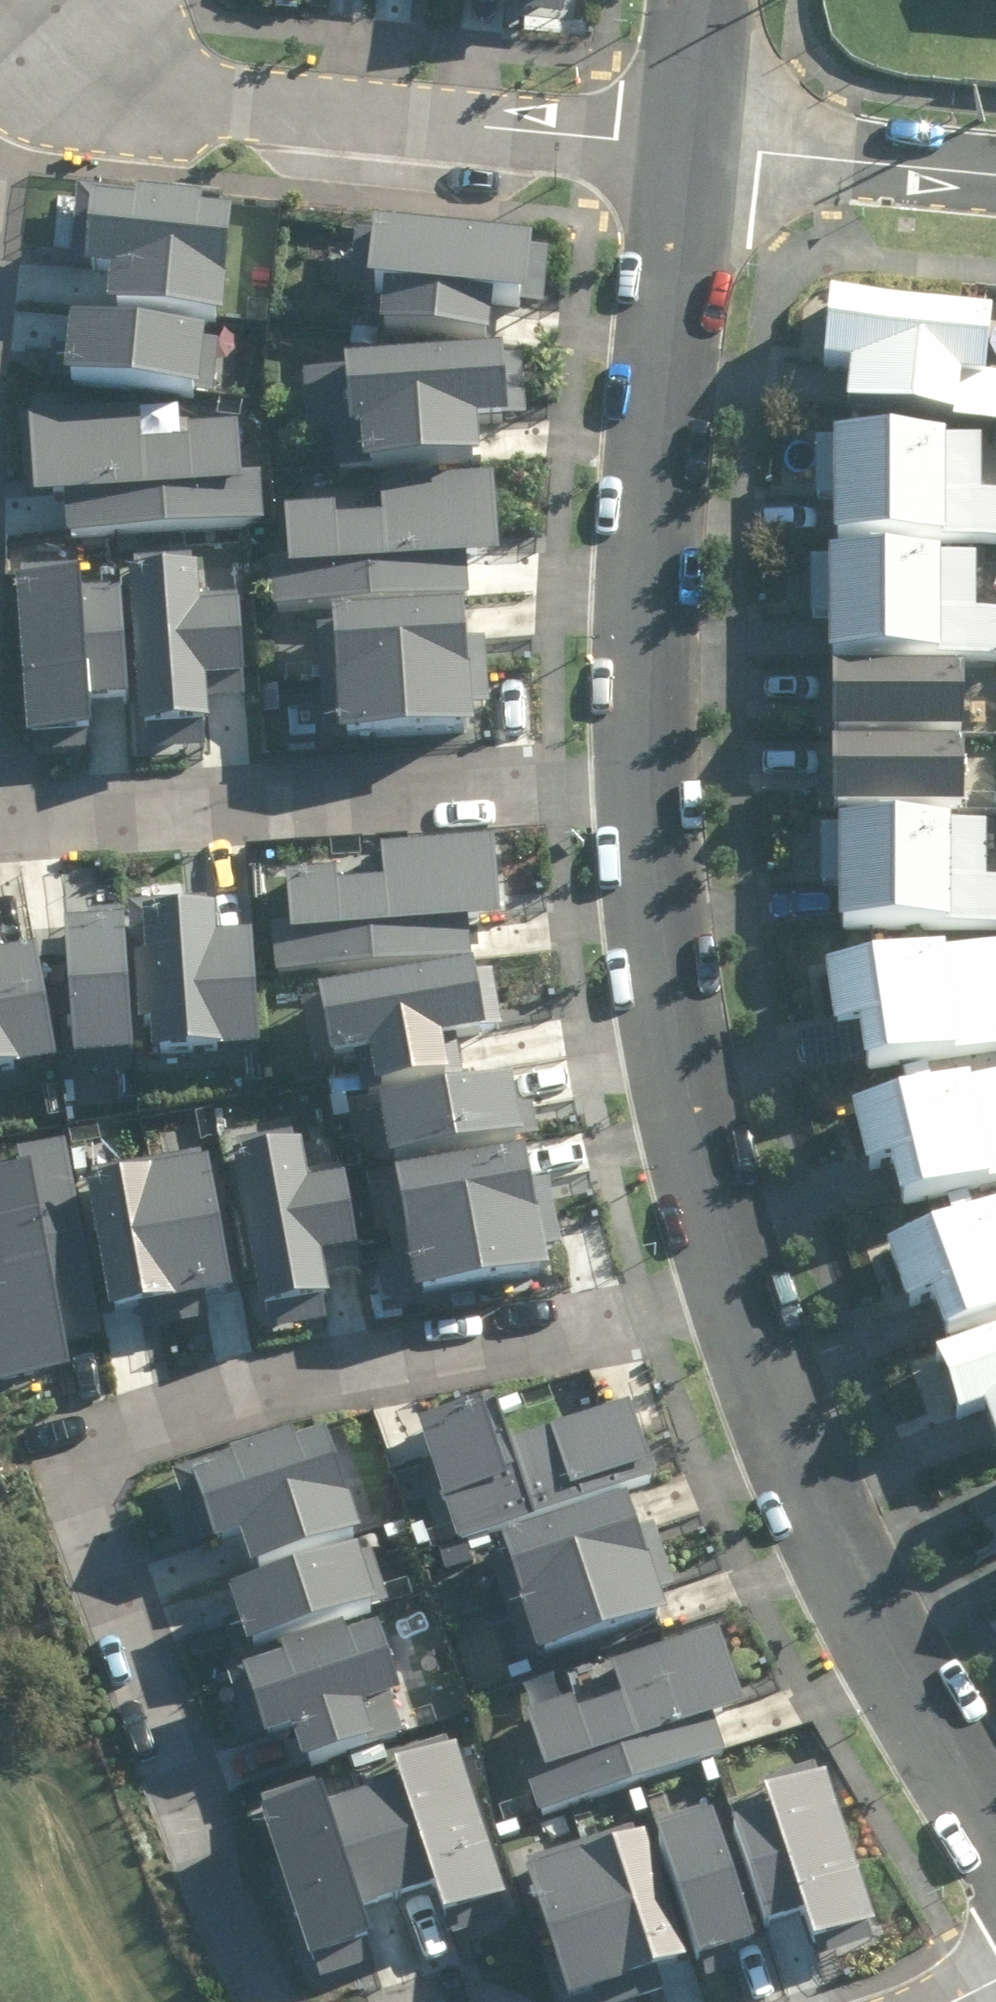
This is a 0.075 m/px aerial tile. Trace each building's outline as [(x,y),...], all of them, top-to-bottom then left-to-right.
[(108,305),(228,314),(236,211),(124,203),(125,186),(79,182),(74,242),(93,243),(91,268),(111,269),(108,305)] [(384,326),(489,336),(493,297),(538,301),(544,244),(357,226),(352,284),(388,287),(384,326)] [(828,278),(817,352),(844,356),(837,403),(995,427),(995,366),(988,365),(995,314),(995,303),(828,278)] [(64,378),(206,387),(210,329),(67,319),(64,378)] [(508,350),(306,371),(313,429),(337,426),(341,466),(482,451),(478,419),(515,415),(508,350)] [(70,531),(270,515),(266,466),(241,468),(237,422),(189,426),(189,433),(146,436),(144,401),(32,409),(38,495),(67,492),(70,531)] [(832,415),(824,483),(851,487),(847,517),(995,536),(995,436),(832,415)] [(496,469),(382,477),(385,511),(345,514),(344,502),(290,506),(293,554),(272,555),(275,599),(474,585),(472,548),(502,546),(496,469)] [(815,536),(808,621),(832,616),(830,638),(995,651),(995,603),(977,601),(981,549),(815,536)] [(134,572),(144,728),(212,724),(209,679),(250,676),(244,596),(210,598),(208,567),(134,572)] [(92,700),(132,698),(126,589),(87,591),(86,577),(21,580),(29,738),(94,734),(92,700)] [(334,616),(342,735),(477,726),(468,606),(334,616)] [(966,658),(832,659),(833,774),(966,772),(966,658)] [(837,788),(839,864),(827,869),(829,928),(995,924),(995,875),(983,875),(981,784),(837,788)] [(273,916),(277,968),(471,952),(468,913),(503,910),(493,832),(380,840),(384,875),(344,878),(343,863),(292,867),(295,914),(273,916)] [(155,1050),(263,1045),(258,933),(224,935),(223,909),(203,910),(202,896),(137,899),(143,1022),(154,1021),(155,1050)] [(76,1058),(134,1054),(124,906),(95,908),(95,918),(67,920),(76,1058)] [(829,944),(835,1015),(865,1012),(869,1058),(995,1048),(995,930),(829,944)] [(61,1060),(45,956),(4,962),(0,933),(0,1069),(61,1060)] [(322,989),(335,1053),(373,1045),(381,1086),(454,1071),(447,1032),(501,1022),(488,956),(322,989)] [(862,1101),(875,1152),(902,1146),(914,1196),(995,1176),(995,1069),(862,1101)] [(515,1073),(382,1100),(394,1162),(527,1135),(515,1073)] [(236,1130),(265,1307),(330,1297),(322,1249),(362,1242),(350,1173),(310,1180),(300,1119),(236,1130)] [(70,1363),(65,1329),(103,1323),(73,1131),(23,1139),(28,1167),(0,1171),(0,1246),(2,1261),(0,1262),(0,1374),(70,1363)] [(90,1178),(114,1306),(143,1301),(147,1324),(211,1312),(208,1297),(233,1293),(206,1146),(97,1166),(99,1176),(90,1178)] [(526,1148),(399,1173),(424,1291),(550,1265),(526,1148)] [(888,1234),(907,1295),(932,1287),(944,1327),(995,1311),(995,1201),(888,1234)] [(937,1341),(961,1411),(987,1403),(995,1429),(995,1321),(937,1341)] [(419,1418),(457,1533),(663,1467),(640,1395),(513,1436),(499,1393),(419,1418)] [(245,1533),(256,1564),(362,1528),(329,1430),(302,1439),(298,1429),(238,1450),(241,1458),(198,1473),(222,1541),(245,1533)] [(503,1536),(543,1655),(671,1612),(630,1493),(503,1536)] [(232,1587),(251,1642),(384,1598),(366,1543),(232,1587)] [(297,1724),(309,1760),(379,1737),(368,1703),(402,1692),(379,1622),(353,1631),(349,1619),(226,1659),(248,1725),(268,1718),(272,1733),(297,1724)] [(579,1693),(528,1710),(543,1755),(525,1762),(541,1809),(723,1748),(712,1715),(748,1703),(721,1623),(617,1658),(629,1693),(584,1708),(579,1693)] [(436,1886),(445,1912),(510,1891),(462,1744),(395,1766),(400,1782),(328,1805),(321,1785),(259,1805),(309,1957),(375,1935),(366,1909),(436,1886)] [(737,1819),(773,1923),(804,1912),(815,1944),(880,1921),(822,1757),(763,1778),(773,1807),(737,1819)] [(714,1802),(661,1818),(704,1957),(757,1940),(714,1802)] [(636,1820),(531,1854),(535,1865),(526,1868),(568,1998),(691,1958),(649,1831),(640,1834),(636,1820)]
